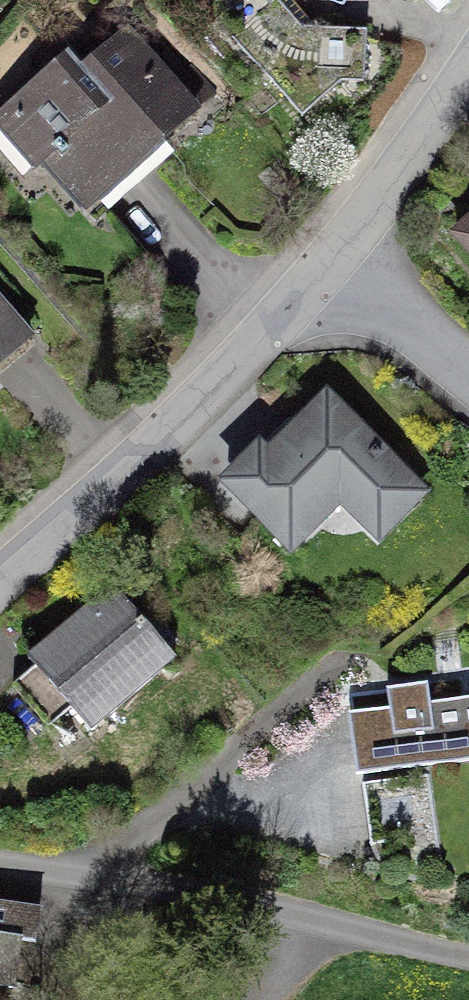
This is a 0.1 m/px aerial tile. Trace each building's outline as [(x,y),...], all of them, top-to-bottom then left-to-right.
[(247,18),(267,0),(231,0),(247,18)] [(124,45),(14,143),(85,222),(195,124),(124,45)] [(451,234),(468,255),(468,218),(451,234)] [(24,362),(0,336),(0,384),(24,362)] [(265,439),(221,482),(293,554),(343,506),(379,542),(429,493),(329,391),(272,447),(265,439)] [(116,580),(26,658),(91,733),(181,654),(116,580)] [(468,770),(468,678),(351,692),(361,782),(468,770)] [(29,989),(42,907),(0,900),(0,985),(29,989)]
